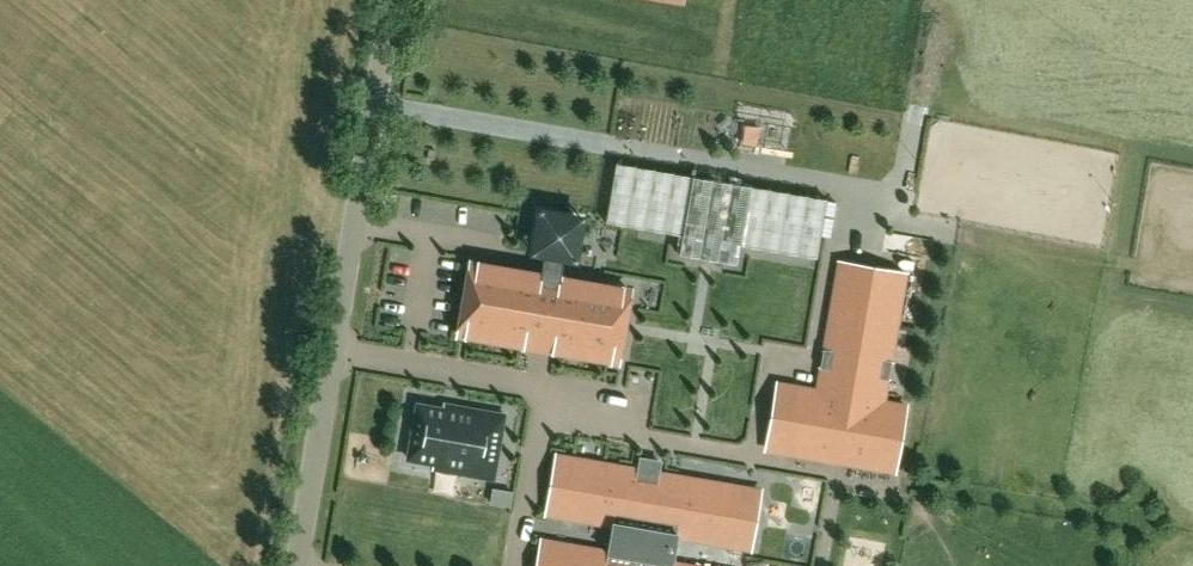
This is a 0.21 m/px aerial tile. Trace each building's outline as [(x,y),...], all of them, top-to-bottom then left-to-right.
[(740,245),(817,259),(827,200),(615,164),(605,222),(639,228),(682,236),(679,254),(737,264),(740,245)] [(479,210),(475,229),(497,233),(501,214),(479,210)] [(560,280),(561,275),(564,257),(572,258),(579,221),(542,214),(535,252),(544,253),(540,276),(470,264),(464,295),(477,297),(475,305),(463,303),(458,334),(530,347),(531,343),(546,346),(545,349),(618,362),(623,331),(611,329),(612,321),(625,323),(630,292),(560,280)] [(905,275),(840,263),(824,352),(828,353),(826,367),(822,366),(818,391),(794,387),(783,452),(895,472),(906,406),(883,402),(887,378),(883,377),(886,363),(890,363),(905,275)] [(488,474),(496,430),(442,420),(442,417),(415,412),(407,465),(434,470),(435,465),(448,467),(448,466),(488,474)] [(660,462),(641,459),(638,471),(556,457),(546,514),(611,525),(606,553),(541,541),(537,565),(682,565),(672,564),(677,536),(730,545),(732,532),(752,535),(757,505),(737,502),(740,488),(658,474),(660,462)] [(498,500),(515,501),(516,487),(498,486),(498,500)] [(747,554),(746,565),(771,565),(771,554),(747,554)]
